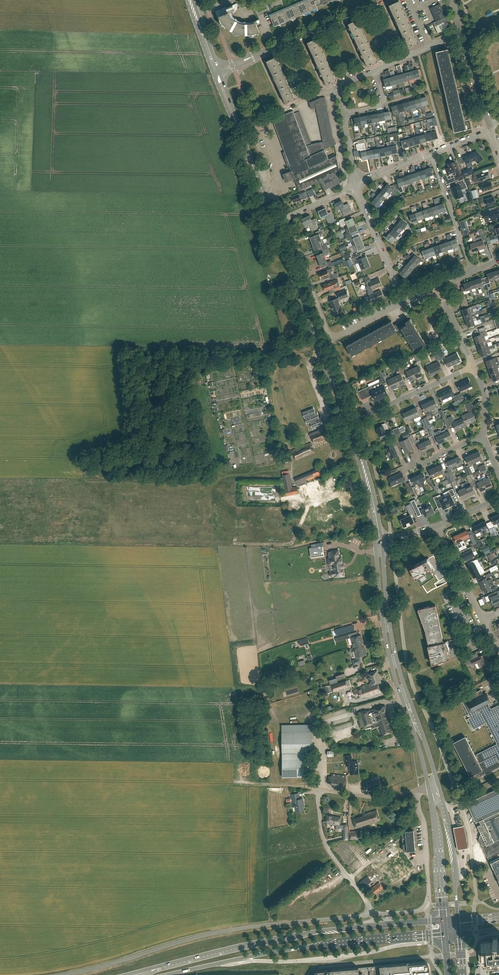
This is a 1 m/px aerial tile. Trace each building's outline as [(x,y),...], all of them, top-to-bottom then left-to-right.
[(270,16),(274,25),(275,27),(317,8),(317,7),(322,5),(323,6),(329,3),(328,2),(331,1),(332,1),(335,0),(307,0),(270,16)] [(395,19),(405,15),(399,1),(389,5),(390,9),(393,14),(395,19)] [(257,20),(254,21),(250,22),(245,22),(240,21),(236,19),(233,16),(230,12),(236,9),(234,4),(227,7),(229,13),(227,15),(224,16),(221,17),(219,18),(223,23),(229,29),(236,33),(244,35),(252,35),(260,33),(256,24),(260,22),(259,19),(257,20)] [(434,26),(436,30),(438,33),(448,29),(444,22),(448,20),(440,4),(430,8),(433,13),(436,21),(438,25),(434,26)] [(401,33),(411,29),(405,15),(395,19),(398,25),(399,28),(401,33)] [(354,38),(364,33),(358,19),(348,24),(351,30),(352,32),(354,38)] [(411,29),(401,33),(404,40),(405,42),(408,47),(418,43),(411,29)] [(361,52),(371,47),(364,33),(354,38),(357,44),(358,46),(361,52)] [(313,56),(323,52),(317,38),(307,42),(310,48),(311,51),(313,56)] [(371,47),(361,52),(364,60),(367,66),(377,61),(376,60),(371,47)] [(440,68),(451,65),(450,58),(449,56),(448,49),(443,50),(436,51),(440,68)] [(320,70),(330,66),(323,52),(313,56),(316,62),(317,65),(320,70)] [(273,75),(283,70),(276,56),(266,61),(269,67),(270,69),(273,75)] [(411,66),(414,78),(420,76),(418,69),(413,70),(413,69),(414,69),(413,66),(413,65),(411,66)] [(443,84),(455,81),(454,74),(453,72),(451,65),(440,68),(443,84)] [(330,66),(320,70),(323,76),(324,79),(326,85),(336,80),(335,77),(330,66)] [(408,80),(406,72),(402,74),(402,72),(401,69),(401,68),(399,69),(403,81),(408,80)] [(391,85),(397,83),(395,76),(391,77),(390,76),(391,75),(390,73),(389,69),(387,70),(391,85)] [(279,89),(289,84),(283,70),(273,75),(274,79),(276,83),(279,89)] [(385,87),(391,85),(387,70),(385,71),(386,74),(386,77),(387,77),(388,78),(383,79),(385,87)] [(447,100),(459,97),(457,90),(457,88),(455,81),(443,84),(447,100)] [(289,84),(279,89),(281,94),(283,97),(285,103),(295,99),(294,95),(289,84)] [(451,116),(462,113),(461,106),(460,104),(459,97),(447,100),(451,116)] [(316,108),(321,107),(321,104),(320,101),(319,98),(309,102),(311,109),(316,108)] [(420,109),(422,108),(423,108),(420,98),(414,100),(416,107),(419,106),(420,109)] [(408,113),(410,112),(411,111),(409,101),(403,103),(405,110),(407,110),(408,113)] [(391,106),(393,114),(394,116),(396,116),(398,121),(399,121),(401,125),(403,125),(402,120),(403,120),(402,117),(400,118),(399,115),(400,115),(397,105),(391,106)] [(324,149),(310,156),(293,111),(283,115),(272,119),(290,166),(289,166),(291,171),(283,174),(286,182),(295,179),(299,190),(320,181),(340,172),(337,156),(328,159),(324,149)] [(462,113),(451,116),(454,132),(463,130),(466,129),(464,122),(464,120),(462,113)] [(358,128),(361,127),(362,127),(360,117),(354,118),(355,123),(354,123),(355,126),(358,125),(358,128)] [(432,139),(438,138),(436,130),(433,131),(432,128),(431,126),(430,126),(427,127),(428,130),(429,130),(432,139)] [(404,134),(407,133),(406,130),(403,131),(404,133),(402,134),(403,136),(399,138),(400,142),(401,142),(403,148),(409,146),(406,136),(405,137),(404,134)] [(426,141),(424,134),(423,131),(419,133),(418,130),(416,130),(416,133),(418,133),(418,135),(421,143),(426,141)] [(415,144),(413,137),(409,138),(408,136),(407,136),(407,133),(404,134),(405,137),(406,136),(409,146),(415,144)] [(310,156),(324,149),(336,144),(334,139),(333,139),(333,136),(327,137),(328,140),(323,141),(311,144),(306,146),(310,156)] [(358,144),(356,144),(357,149),(358,149),(358,150),(360,149),(361,152),(360,152),(361,155),(362,160),(368,159),(367,151),(366,148),(365,149),(364,146),(367,145),(366,142),(365,142),(364,139),(357,140),(358,144)] [(378,140),(376,140),(376,143),(377,146),(378,146),(378,149),(380,156),(386,155),(384,147),(384,145),(381,145),(379,146),(379,143),(378,140)] [(390,141),(388,141),(388,144),(389,144),(390,144),(390,146),(392,154),(398,153),(396,145),(394,146),(393,143),(391,144),(390,141)] [(464,156),(466,163),(467,166),(468,165),(469,168),(463,170),(465,176),(474,173),(472,167),(473,167),(471,161),(470,161),(470,160),(474,158),(478,162),(478,163),(483,159),(483,158),(482,159),(476,151),(474,153),(473,153),(464,156)] [(457,166),(455,161),(452,163),(451,162),(447,163),(448,167),(445,168),(447,174),(455,171),(457,174),(456,174),(458,179),(464,177),(462,172),(461,173),(458,165),(457,166)] [(428,177),(433,175),(431,167),(427,168),(425,164),(423,165),(428,177)] [(422,179),(428,177),(423,165),(421,165),(423,170),(419,171),(422,179)] [(422,179),(419,171),(416,172),(414,168),(412,169),(416,181),(422,179)] [(410,183),(416,181),(412,169),(410,169),(411,174),(408,175),(410,183)] [(483,179),(490,177),(488,172),(481,174),(480,171),(474,174),(476,181),(479,180),(480,182),(483,181),(483,179)] [(340,172),(320,181),(324,190),(342,182),(340,172)] [(410,183),(408,175),(405,176),(403,172),(400,173),(405,185),(410,183)] [(401,186),(405,185),(400,173),(399,173),(400,178),(396,179),(397,180),(396,181),(397,183),(394,185),(398,190),(400,193),(403,192),(401,186)] [(451,178),(450,175),(447,176),(446,175),(442,177),(443,180),(444,180),(446,184),(455,181),(454,177),(451,178)] [(462,190),(467,188),(465,183),(464,183),(463,179),(456,182),(457,186),(451,188),(455,199),(464,196),(462,190)] [(483,191),(493,188),(491,182),(484,184),(485,186),(482,187),(483,191)] [(398,190),(394,185),(390,186),(387,183),(385,186),(381,183),(380,185),(389,193),(391,191),(393,193),(395,191),(398,190)] [(385,198),(389,193),(380,185),(378,186),(382,190),(380,193),(385,198)] [(309,197),(315,195),(315,194),(312,189),(307,191),(309,197)] [(308,197),(306,191),(299,194),(292,197),(292,198),(292,200),(293,200),(294,203),(298,201),(298,202),(302,200),(301,200),(308,197)] [(385,198),(380,193),(377,195),(373,192),(372,194),(382,202),(385,198)] [(378,207),(382,202),(372,194),(371,196),(374,199),(372,202),(371,203),(373,205),(374,204),(378,207)] [(496,203),(494,196),(484,199),(484,197),(479,198),(480,203),(486,201),(488,206),(496,203)] [(435,199),(440,213),(446,211),(443,203),(440,204),(437,198),(435,199)] [(435,215),(440,213),(435,199),(434,199),(435,206),(432,207),(435,215)] [(345,207),(342,201),(335,204),(337,210),(341,208),(343,212),(343,211),(345,215),(350,213),(347,206),(345,207)] [(435,215),(432,207),(429,208),(426,202),(424,203),(429,217),(435,215)] [(423,218),(429,217),(424,203),(422,203),(424,210),(421,211),(423,218)] [(423,218),(421,211),(417,212),(415,206),(413,207),(418,220),(423,218)] [(412,223),(418,220),(413,207),(411,207),(413,214),(409,215),(412,223)] [(329,216),(328,214),(325,208),(318,211),(321,217),(324,215),(326,218),(328,224),(336,220),(335,219),(335,220),(332,215),(329,216)] [(489,210),(482,212),(484,218),(485,222),(496,219),(496,218),(498,217),(498,214),(498,210),(490,212),(489,210)] [(309,215),(302,219),(304,225),(306,228),(310,226),(312,231),(318,228),(315,222),(313,223),(312,221),(309,215)] [(345,228),(355,224),(352,218),(346,221),(345,218),(339,221),(341,226),(347,224),(348,227),(345,228)] [(393,220),(403,229),(407,224),(401,219),(399,222),(395,219),(393,220)] [(399,233),(403,229),(393,220),(392,222),(396,225),(393,228),(392,227),(399,233)] [(346,238),(352,236),(351,233),(357,230),(355,224),(345,228),(347,232),(346,232),(347,233),(344,234),(346,238)] [(498,234),(498,227),(495,228),(494,225),(489,227),(490,231),(490,232),(492,233),(496,231),(497,235),(498,234)] [(395,238),(399,233),(392,227),(390,230),(387,228),(385,229),(395,238)] [(476,242),(479,250),(485,248),(483,240),(486,240),(484,234),(482,228),(480,229),(481,234),(481,235),(481,236),(479,237),(480,241),(477,242),(476,242)] [(391,242),(395,238),(385,229),(384,231),(388,235),(386,237),(391,242)] [(312,244),(319,241),(321,240),(320,237),(321,236),(321,234),(323,234),(321,230),(315,232),(316,235),(310,237),(312,244)] [(476,242),(477,242),(474,233),(469,234),(470,238),(472,237),(473,240),(474,243),(470,244),(473,252),(479,250),(476,242)] [(447,250),(453,248),(448,234),(446,235),(448,242),(445,243),(447,250)] [(453,248),(459,246),(456,239),(453,240),(450,234),(448,234),(453,248)] [(352,246),(356,244),(362,242),(360,236),(353,238),(352,236),(346,238),(347,238),(348,241),(350,240),(352,246)] [(436,254),(442,252),(437,238),(435,239),(437,246),(433,247),(436,254)] [(447,250),(445,243),(441,244),(439,238),(437,238),(442,252),(447,250)] [(328,248),(330,247),(329,244),(327,245),(326,242),(324,243),(323,239),(321,240),(319,241),(312,244),(315,250),(321,247),(322,250),(328,248)] [(430,256),(436,254),(433,247),(430,248),(428,244),(429,243),(429,241),(425,242),(426,244),(430,256)] [(356,244),(352,246),(353,249),(354,252),(358,250),(365,247),(362,242),(356,244)] [(425,258),(430,256),(426,244),(424,245),(425,250),(422,251),(425,258)] [(329,252),(328,248),(322,250),(323,253),(317,255),(319,261),(325,259),(324,255),(328,254),(327,252),(329,252)] [(407,256),(417,264),(421,259),(413,253),(411,256),(408,254),(407,256)] [(361,258),(359,256),(353,259),(355,265),(358,263),(361,270),(370,266),(366,256),(361,258)] [(413,269),(417,264),(407,256),(406,258),(410,261),(407,264),(413,269)] [(325,259),(319,261),(321,267),(328,265),(331,263),(331,261),(327,262),(325,259)] [(409,273),(413,269),(407,264),(405,267),(401,264),(399,265),(409,273)] [(405,278),(409,273),(399,265),(398,267),(402,270),(399,273),(405,278)] [(330,277),(332,276),(333,279),(338,277),(337,273),(335,273),(332,274),(331,271),(333,271),(332,268),(327,270),(327,271),(319,274),(321,278),(322,277),(323,279),(330,277)] [(489,281),(495,279),(493,272),(487,274),(488,277),(485,278),(488,287),(490,287),(489,283),(490,282),(489,281)] [(369,292),(372,290),(372,289),(382,285),(379,278),(371,282),(370,279),(365,281),(367,286),(366,287),(369,292)] [(477,287),(483,285),(484,284),(486,288),(486,291),(489,290),(488,287),(485,278),(481,279),(481,278),(475,280),(477,287)] [(341,288),(340,286),(338,279),(328,283),(328,284),(324,285),(326,290),(330,288),(330,289),(334,288),(335,291),(341,288)] [(480,293),(477,287),(475,280),(469,282),(472,289),(471,289),(472,292),(476,290),(477,294),(480,293)] [(462,292),(471,289),(472,289),(469,282),(464,284),(464,287),(461,288),(462,292)] [(340,299),(349,296),(346,290),(337,293),(339,298),(337,299),(337,298),(330,301),(331,306),(332,310),(333,309),(334,314),(342,311),(342,310),(343,310),(342,307),(341,307),(338,301),(340,300),(340,299)] [(372,290),(369,292),(367,293),(372,303),(384,298),(381,291),(374,294),(372,290)] [(474,312),(472,309),(476,307),(475,305),(462,310),(464,315),(474,312)] [(466,321),(473,319),(476,318),(474,315),(478,313),(477,311),(474,312),(464,315),(466,321)] [(476,318),(473,319),(466,321),(468,327),(475,325),(474,321),(480,319),(479,317),(476,318)] [(411,322),(410,319),(405,322),(407,325),(405,327),(402,328),(401,329),(416,351),(426,344),(411,322)] [(376,330),(382,339),(396,331),(397,331),(399,330),(397,326),(395,327),(394,325),(391,321),(376,330)] [(367,347),(382,339),(376,330),(361,338),(367,347)] [(476,343),(486,340),(485,337),(487,336),(485,330),(479,332),(480,335),(474,337),(476,343)] [(352,356),(367,347),(361,338),(346,346),(352,356)] [(479,350),(489,346),(487,343),(490,342),(489,339),(486,340),(476,343),(479,350)] [(436,348),(441,359),(445,358),(442,350),(440,346),(436,348)] [(491,346),(489,346),(479,350),(481,356),(487,354),(485,349),(487,348),(488,350),(492,348),(491,346)] [(438,361),(441,359),(436,348),(432,349),(438,361)] [(448,367),(461,362),(457,353),(445,359),(448,367)] [(496,365),(498,364),(498,362),(498,360),(497,357),(494,358),(486,361),(488,368),(496,365)] [(421,364),(419,358),(416,360),(417,362),(415,363),(415,367),(412,369),(417,378),(423,375),(418,365),(421,364)] [(431,376),(435,374),(435,373),(443,370),(439,361),(426,367),(430,376),(431,375),(431,376)] [(491,374),(498,372),(497,368),(498,367),(498,364),(496,365),(488,368),(491,374)] [(401,376),(404,374),(401,369),(400,366),(397,367),(399,370),(396,371),(397,376),(394,377),(398,386),(405,383),(401,376)] [(410,381),(417,378),(412,369),(410,370),(407,366),(401,369),(404,374),(407,373),(410,381)] [(222,369),(215,370),(216,377),(223,376),(222,369)] [(385,372),(382,373),(383,377),(386,383),(389,381),(392,389),(398,386),(394,377),(392,378),(389,375),(386,376),(385,372)] [(491,374),(493,381),(498,379),(498,373),(498,372),(491,374)] [(386,383),(383,377),(379,379),(380,382),(376,384),(382,398),(388,395),(383,384),(386,383)] [(460,391),(472,386),(468,379),(457,384),(460,391)] [(375,401),(382,398),(376,384),(361,390),(363,396),(372,392),(375,401)] [(460,400),(457,394),(455,396),(451,387),(439,392),(442,400),(452,396),(455,402),(460,400)] [(428,402),(432,411),(434,409),(434,408),(438,406),(434,399),(428,402)] [(428,402),(422,405),(427,416),(430,415),(431,416),(434,415),(432,411),(428,402)] [(462,416),(463,419),(466,424),(476,420),(471,410),(474,408),(471,402),(465,405),(469,413),(462,416)] [(413,418),(416,416),(417,417),(420,416),(416,407),(410,410),(413,418)] [(325,438),(322,431),(320,425),(323,424),(321,420),(320,418),(319,419),(318,415),(317,413),(316,413),(314,410),(313,408),(302,412),(303,414),(305,418),(305,420),(307,424),(310,422),(311,424),(310,424),(312,428),(317,426),(318,430),(310,433),(313,442),(318,440),(319,442),(324,440),(323,438),(325,438)] [(414,419),(413,418),(410,410),(403,413),(407,421),(410,419),(410,420),(414,419)] [(466,424),(463,419),(455,423),(452,416),(447,419),(450,426),(453,424),(456,431),(466,426),(466,424)] [(441,431),(442,434),(446,441),(452,438),(448,429),(451,428),(450,426),(447,419),(446,417),(443,418),(447,427),(445,428),(445,430),(441,431)] [(380,436),(386,433),(385,430),(388,429),(386,424),(385,423),(381,425),(382,426),(377,428),(380,436)] [(429,425),(428,425),(429,427),(432,436),(435,435),(436,437),(439,444),(446,441),(442,434),(441,431),(437,433),(437,432),(434,433),(433,429),(431,430),(429,425)] [(400,427),(399,428),(399,427),(393,429),(395,435),(401,433),(400,432),(405,430),(403,426),(400,427)] [(424,442),(427,449),(433,446),(430,439),(429,438),(432,436),(429,427),(426,429),(429,435),(426,436),(428,440),(424,442)] [(408,431),(402,433),(404,439),(410,436),(408,431)] [(427,449),(424,442),(421,443),(419,439),(416,441),(413,435),(410,436),(414,444),(418,443),(422,452),(427,449)] [(390,459),(398,456),(394,446),(398,445),(394,437),(391,438),(393,441),(387,444),(388,447),(386,448),(390,459)] [(405,453),(413,449),(408,438),(400,442),(405,453)] [(253,454),(255,465),(265,463),(264,459),(263,460),(262,457),(265,456),(263,447),(267,446),(267,443),(253,446),(253,448),(258,447),(259,452),(253,454)] [(312,449),(312,448),(311,446),(312,446),(311,443),(310,443),(308,444),(293,451),(292,452),(292,453),(296,460),(307,455),(308,455),(314,452),(313,449),(312,449)] [(472,455),(476,462),(480,460),(481,462),(483,461),(479,451),(472,455)] [(472,455),(466,457),(469,465),(466,467),(470,475),(470,474),(473,473),(470,467),(473,466),(472,464),(476,462),(472,455)] [(453,459),(457,468),(463,465),(461,463),(459,457),(453,459)] [(448,472),(449,474),(450,478),(454,477),(451,470),(453,468),(454,470),(457,468),(453,459),(447,462),(450,468),(447,469),(448,472)] [(435,467),(439,475),(442,474),(444,477),(446,476),(449,483),(452,482),(450,478),(449,474),(448,472),(445,473),(445,472),(441,465),(435,467)] [(437,486),(433,478),(439,475),(435,467),(429,470),(433,478),(430,479),(432,484),(435,490),(438,488),(437,486)] [(298,494),(296,487),(292,488),(290,473),(289,473),(289,470),(282,472),(282,475),(281,475),(285,496),(298,494)] [(392,486),(405,480),(402,473),(389,479),(392,486)] [(417,475),(422,486),(423,487),(425,486),(424,483),(425,480),(426,479),(423,473),(417,475)] [(422,486),(417,475),(411,478),(414,485),(418,483),(419,487),(422,486)] [(483,480),(487,488),(493,486),(488,476),(486,477),(486,479),(483,480)] [(487,488),(483,480),(482,478),(479,479),(478,478),(476,480),(481,491),(487,488)] [(304,498),(323,492),(321,486),(318,487),(317,483),(314,483),(316,488),(302,493),(304,498)] [(466,487),(470,496),(475,494),(471,485),(466,487)] [(463,499),(470,496),(466,487),(459,491),(463,499)] [(448,495),(445,496),(450,507),(453,506),(452,505),(455,503),(452,496),(455,495),(453,489),(446,492),(448,495)] [(447,508),(450,507),(445,496),(442,498),(440,494),(434,497),(436,503),(440,502),(443,509),(446,507),(447,508)] [(332,501),(313,505),(316,514),(339,509),(336,495),(331,496),(332,501)] [(410,515),(401,520),(404,528),(408,526),(408,525),(410,524),(414,522),(412,518),(416,516),(410,504),(406,506),(410,515)] [(416,505),(413,506),(415,511),(419,510),(421,515),(424,514),(425,517),(435,513),(431,505),(422,510),(421,506),(418,508),(416,505)] [(497,515),(491,518),(494,524),(497,523),(498,527),(498,519),(497,515)] [(479,524),(483,534),(484,535),(487,534),(485,529),(488,528),(485,521),(479,524)] [(472,527),(475,533),(475,534),(479,532),(481,535),(483,534),(479,524),(472,527)] [(463,540),(464,542),(467,541),(467,540),(470,539),(472,543),(470,544),(471,546),(473,545),(476,544),(472,534),(469,536),(466,530),(460,533),(463,540)] [(460,533),(453,536),(456,543),(460,541),(462,547),(459,548),(460,551),(467,548),(464,542),(463,540),(460,533)] [(467,559),(471,557),(475,555),(473,552),(475,551),(474,549),(482,545),(480,542),(479,542),(476,544),(473,545),(471,546),(466,548),(468,551),(462,554),(465,560),(465,561),(468,559),(467,559)] [(315,555),(324,554),(323,546),(316,547),(314,548),(315,555)] [(330,575),(331,576),(335,576),(335,577),(337,577),(338,577),(341,577),(342,576),(344,576),(344,575),(344,574),(344,571),(343,570),(341,557),(339,557),(338,551),(332,552),(332,551),(331,552),(329,553),(329,552),(328,552),(329,558),(328,558),(329,564),(332,564),(333,571),(332,571),(331,572),(330,573),(330,575)] [(343,552),(344,559),(352,558),(351,551),(343,552)] [(430,563),(430,562),(429,559),(428,558),(411,567),(420,584),(421,584),(435,575),(435,574),(430,567),(432,565),(430,563)] [(482,566),(481,566),(477,559),(473,561),(474,563),(468,566),(471,572),(482,566)] [(482,566),(471,572),(473,578),(482,573),(480,569),(483,568),(482,566)] [(439,581),(435,575),(421,584),(427,593),(432,590),(437,587),(435,584),(439,581)] [(492,582),(490,579),(487,581),(485,578),(479,581),(482,587),(492,582)] [(492,582),(482,587),(484,593),(491,590),(489,587),(493,585),(492,582)] [(489,595),(490,597),(488,598),(490,601),(491,600),(492,603),(493,603),(496,602),(496,601),(498,600),(498,591),(489,595)] [(443,642),(435,605),(418,609),(426,631),(433,664),(450,658),(447,650),(449,649),(448,646),(448,645),(447,641),(443,642)] [(338,635),(349,632),(347,626),(339,628),(335,630),(336,634),(338,635)] [(353,648),(361,645),(360,642),(361,641),(361,639),(362,639),(361,635),(358,635),(357,633),(356,633),(354,633),(353,634),(354,637),(350,638),(352,644),(352,645),(353,648)] [(356,658),(357,659),(353,660),(353,662),(354,665),(361,663),(360,659),(361,659),(360,657),(367,655),(365,651),(364,651),(364,649),(362,648),(361,645),(353,648),(354,651),(356,658)] [(488,662),(484,654),(472,660),(470,656),(464,659),(467,665),(472,663),(473,665),(477,663),(479,667),(488,662)] [(378,683),(381,682),(377,671),(368,674),(371,683),(368,684),(369,687),(372,686),(372,685),(378,683)] [(330,685),(338,682),(337,681),(346,678),(344,672),(335,674),(335,676),(329,679),(330,685)] [(492,677),(481,682),(483,688),(494,682),(492,677)] [(330,685),(327,686),(329,693),(332,692),(348,686),(351,685),(349,679),(346,680),(330,685)] [(378,683),(372,685),(372,686),(369,687),(368,684),(362,687),(354,690),(356,696),(359,695),(360,698),(365,696),(366,696),(367,697),(381,692),(378,683)] [(488,699),(487,697),(486,694),(483,695),(480,690),(472,694),(470,695),(461,700),(470,717),(468,718),(467,719),(473,729),(486,722),(497,744),(476,755),(474,756),(469,745),(465,737),(454,743),(467,768),(466,768),(473,781),(475,779),(477,778),(498,767),(498,762),(498,761),(498,705),(497,706),(490,709),(487,703),(490,702),(488,699)] [(389,719),(385,706),(368,711),(365,710),(356,713),(357,716),(359,715),(360,718),(358,719),(361,727),(365,726),(365,729),(371,727),(373,729),(373,728),(379,726),(382,735),(391,732),(388,721),(389,721),(388,719),(389,719)] [(282,725),(282,753),(312,753),(312,725),(282,725)] [(327,740),(333,737),(329,729),(323,732),(327,740)] [(351,756),(345,756),(346,766),(349,766),(349,770),(350,770),(350,774),(358,774),(357,761),(351,762),(351,756)] [(305,759),(282,759),(282,777),(305,777),(305,759)] [(346,779),(346,776),(332,774),(331,777),(329,777),(328,783),(334,784),(334,788),(345,790),(346,783),(346,779)] [(380,788),(380,786),(380,785),(379,784),(378,779),(367,781),(364,782),(364,788),(368,787),(368,790),(380,788)] [(482,785),(484,788),(485,790),(496,784),(494,782),(493,779),(482,785)] [(488,858),(498,853),(498,813),(498,812),(498,811),(498,788),(468,802),(469,804),(467,804),(477,826),(481,834),(480,834),(479,838),(488,858)] [(299,799),(298,793),(291,794),(292,801),(293,800),(294,806),(295,806),(296,812),(304,810),(303,806),(304,806),(303,798),(299,799)] [(373,823),(380,821),(376,810),(363,814),(363,816),(353,819),(355,828),(373,822),(373,823)] [(343,826),(341,826),(341,825),(340,825),(341,817),(327,815),(325,822),(329,822),(328,824),(336,825),(335,828),(336,829),(337,829),(339,830),(340,830),(340,829),(343,829),(344,840),(349,840),(348,826),(343,826)] [(463,826),(453,828),(457,851),(467,849),(463,826)] [(405,831),(402,831),(403,851),(415,850),(414,828),(405,829),(405,831)] [(413,867),(397,844),(386,845),(388,843),(388,842),(386,842),(366,856),(371,863),(369,864),(372,868),(374,868),(386,885),(387,885),(413,867)] [(493,867),(494,868),(498,865),(498,858),(490,862),(492,867),(493,867)] [(364,887),(372,881),(368,876),(360,882),(364,887)] [(376,894),(384,888),(379,882),(372,888),(373,889),(371,891),(374,894),(375,893),(376,894)] [(498,941),(497,938),(493,938),(493,941),(482,942),(482,950),(478,950),(480,962),(498,961),(498,941)] [(430,974),(430,967),(430,966),(429,966),(429,965),(429,964),(428,964),(428,963),(427,963),(426,962),(425,962),(424,962),(423,962),(380,965),(381,974),(426,974),(430,974)]
